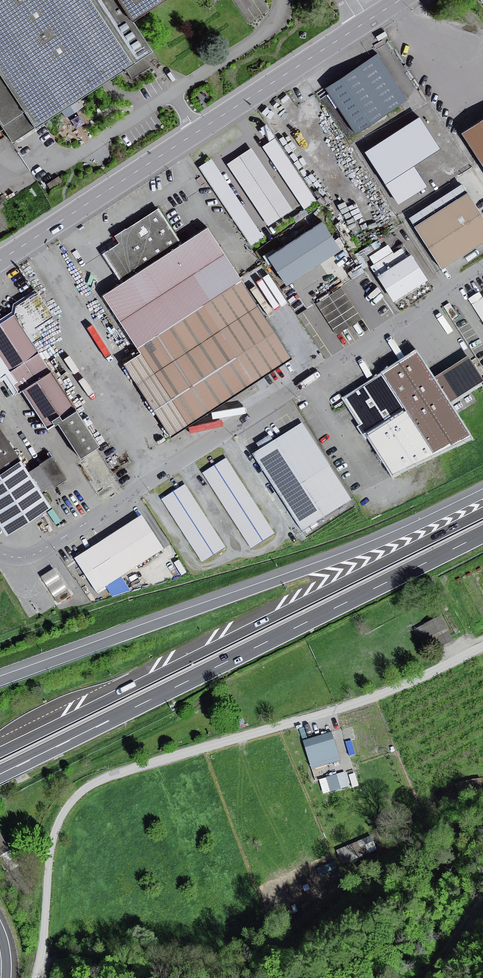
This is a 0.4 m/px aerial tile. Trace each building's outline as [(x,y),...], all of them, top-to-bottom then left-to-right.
[(9,144),(148,54),(127,22),(162,0),(0,0),(0,130),(9,144)] [(379,53),(327,86),(357,133),(409,99),(379,53)] [(422,117),(386,137),(394,151),(401,146),(404,150),(416,143),(420,150),(436,140),(422,117)] [(482,174),(482,119),(458,134),(482,174)] [(270,141),(264,145),(305,208),(317,200),(267,124),(262,127),(270,141)] [(253,147),(228,163),(269,225),(294,209),(253,147)] [(212,158),(199,166),(252,245),(265,237),(212,158)] [(410,227),(437,269),(482,240),(482,226),(462,193),(410,227)] [(122,283),(100,297),(138,355),(122,365),(169,437),(289,360),(205,230),(180,246),(158,210),(115,238),(119,243),(103,253),(122,283)] [(318,222),(263,260),(282,287),(337,249),(318,222)] [(393,301),(420,283),(403,257),(376,276),(393,301)] [(12,314),(32,342),(42,336),(36,327),(53,315),(37,291),(14,307),(12,314)] [(472,307),(482,324),(482,300),(472,307)] [(77,410),(32,342),(12,314),(0,322),(0,374),(1,376),(6,373),(19,392),(22,390),(48,429),(57,423),(77,410)] [(462,437),(415,359),(344,401),(360,428),(356,430),(363,441),(365,440),(390,480),(462,437)] [(480,384),(466,361),(433,381),(447,405),(480,384)] [(57,423),(79,457),(99,443),(77,410),(57,423)] [(348,501),(301,426),(251,457),(298,532),(348,501)] [(0,434),(0,468),(16,458),(0,434)] [(62,479),(49,458),(28,472),(40,492),(62,479)] [(273,536),(225,461),(203,475),(251,550),(260,544),(273,536)] [(17,464),(0,474),(0,529),(3,533),(44,507),(17,464)] [(223,549),(184,487),(162,501),(201,563),(223,549)] [(161,553),(140,519),(73,561),(95,595),(161,553)] [(60,584),(52,571),(37,581),(46,593),(60,584)] [(450,639),(439,618),(417,629),(427,650),(450,639)] [(338,760),(330,733),(316,737),(305,741),(313,767),(338,760)] [(346,785),(343,773),(321,780),(324,792),(346,785)] [(482,788),(480,779),(457,784),(459,793),(482,788)] [(0,835),(0,857),(11,877),(22,871),(0,835)] [(374,848),(370,837),(338,851),(343,861),(374,848)]
